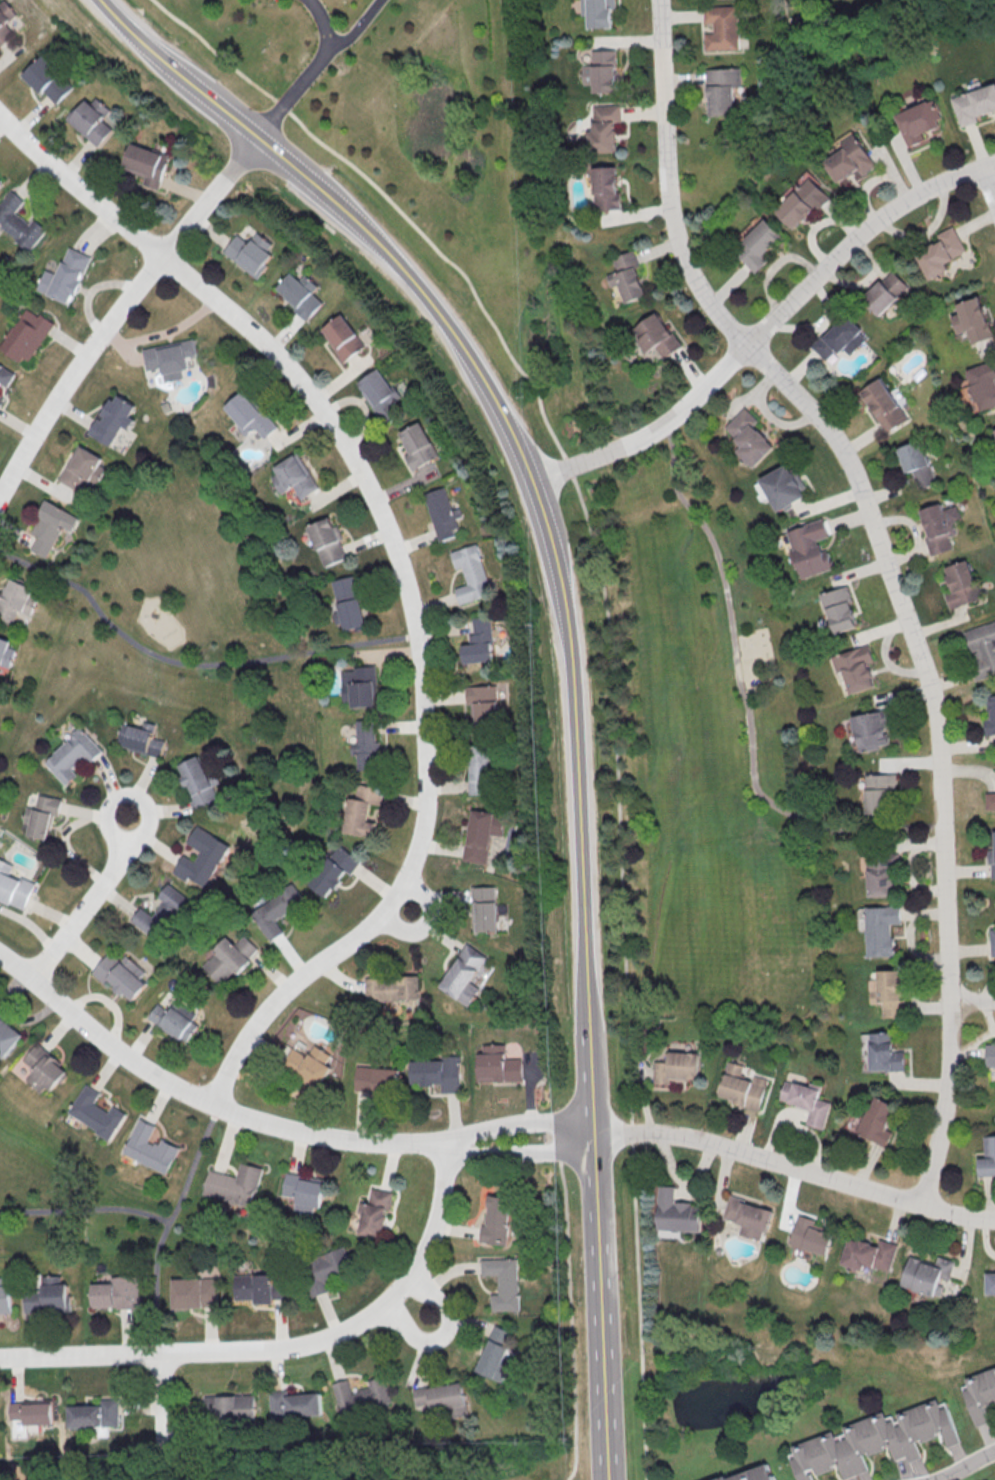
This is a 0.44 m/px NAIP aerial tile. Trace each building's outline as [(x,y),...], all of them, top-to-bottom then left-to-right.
[(14,36),(5,23),(16,15),(5,0),(3,0),(0,2),(0,46),(14,36)] [(588,31),(587,0),(613,0),(614,30),(588,31)] [(705,8),(738,7),(740,50),(706,51),(705,35),(715,34),(714,24),(705,25),(705,8)] [(599,53),(616,53),(618,96),(594,97),(592,68),(599,68),(599,53)] [(22,77),(42,58),(73,89),(55,106),(42,93),(40,96),(22,77)] [(706,70),(741,69),(742,87),(735,87),(736,116),(708,117),(706,70)] [(977,116),(994,110),(994,84),(952,97),(961,126),(979,121),(977,116)] [(101,120),(109,110),(90,94),(67,121),(98,146),(112,128),(101,120)] [(897,114),(910,147),(927,140),(924,133),(945,125),(934,99),(897,114)] [(592,107),(621,106),(621,125),(614,126),(616,154),(589,155),(588,134),(593,134),(592,107)] [(846,148),(825,162),(839,182),(859,169),(863,175),(877,166),(856,133),(843,142),(846,148)] [(130,145),(152,153),(153,150),(171,157),(158,191),(143,186),(145,180),(121,171),(130,145)] [(599,170),(616,169),(618,213),(594,214),(593,185),(600,185),(599,170)] [(796,228),(817,205),(821,209),(832,198),(810,177),(778,211),(796,228)] [(47,229),(33,218),(29,224),(14,212),(23,200),(10,190),(0,203),(0,226),(30,249),(47,229)] [(784,235),(767,218),(735,251),(757,273),(770,259),(765,254),(784,235)] [(928,279),(947,269),(944,262),(965,252),(952,226),(936,234),(939,240),(914,253),(928,279)] [(224,254),(237,236),(248,244),(257,232),(274,245),(269,252),(274,255),(267,265),(268,266),(258,280),(224,254)] [(89,255),(66,247),(57,274),(43,269),(36,291),(69,302),(71,294),(76,296),(81,281),(89,255)] [(647,295),(633,251),(612,257),(617,271),(607,275),(611,287),(620,284),(626,302),(647,295)] [(880,316),(908,285),(890,269),(862,299),(880,316)] [(277,289),(310,319),(325,303),(293,272),(277,289)] [(955,333),(966,330),(969,343),(991,338),(980,297),(956,303),(958,313),(950,315),(955,333)] [(54,324),(27,306),(0,346),(26,364),(54,324)] [(632,329),(648,352),(657,347),(664,359),(682,347),(659,311),(632,329)] [(346,362),(368,346),(344,314),(322,330),(346,362)] [(843,314),(812,347),(827,361),(840,347),(850,355),(867,337),(843,314)] [(143,352),(194,341),(197,357),(187,359),(189,373),(183,374),(184,380),(165,384),(162,370),(147,373),(143,352)] [(993,361),(965,369),(977,410),(994,405),(994,369),(993,361)] [(0,365),(0,383),(8,387),(15,373),(0,365)] [(361,385),(382,371),(402,400),(393,405),(402,418),(387,428),(364,394),(366,393),(361,385)] [(905,421),(882,377),(859,389),(882,433),(905,421)] [(225,409),(244,393),(263,415),(265,413),(279,428),(266,440),(256,429),(247,438),(239,428),(241,427),(225,409)] [(88,435),(109,447),(117,435),(118,436),(123,428),(129,432),(135,423),(130,419),(137,408),(119,397),(115,403),(111,401),(101,417),(104,420),(102,423),(97,420),(88,435)] [(726,428),(743,446),(738,451),(755,468),(776,447),(767,438),(769,437),(756,424),(759,420),(746,407),(726,428)] [(400,436),(423,423),(442,457),(415,473),(407,458),(411,456),(400,436)] [(904,472),(912,469),(917,488),(934,484),(921,440),(897,447),(904,472)] [(60,482),(80,447),(105,461),(101,467),(107,470),(98,488),(85,480),(78,493),(60,482)] [(275,467),(279,473),(272,477),(283,494),(294,487),(302,499),(321,487),(299,452),(275,467)] [(777,511),(810,496),(799,473),(794,475),(790,465),(762,478),(777,511)] [(426,497),(447,489),(462,530),(455,533),(457,538),(441,544),(435,528),(436,528),(431,512),(432,512),(426,497)] [(80,517),(47,500),(31,532),(38,535),(31,549),(47,557),(63,526),(73,531),(80,517)] [(919,510),(929,537),(924,539),(930,556),(952,548),(947,536),(956,533),(951,520),(959,517),(955,505),(942,509),(940,503),(919,510)] [(788,530),(794,549),(793,550),(801,578),(834,568),(829,549),(823,551),(819,539),(830,536),(825,519),(788,530)] [(309,530),(331,520),(348,558),(326,568),(309,530)] [(453,555),(479,546),(491,583),(488,584),(492,596),(462,606),(458,591),(470,587),(464,569),(458,571),(453,555)] [(950,608),(980,599),(967,560),(943,567),(951,591),(944,593),(950,608)] [(332,581),(344,631),(367,626),(355,575),(332,581)] [(27,626),(40,589),(11,579),(8,587),(3,585),(0,594),(0,616),(27,626)] [(859,626),(848,586),(823,593),(834,633),(859,626)] [(474,621),(492,619),(497,663),(466,667),(464,648),(471,647),(470,637),(476,636),(474,621)] [(976,680),(994,673),(994,620),(960,631),(976,680)] [(10,667),(16,649),(8,646),(11,640),(0,636),(0,664),(10,667)] [(851,694),(876,686),(868,662),(874,660),(869,645),(832,656),(837,673),(844,670),(851,694)] [(351,707),(377,706),(375,666),(353,667),(353,671),(341,671),(342,701),(350,701),(351,707)] [(467,689),(498,688),(500,730),(473,731),(472,706),(468,706),(467,689)] [(991,718),(983,719),(985,735),(994,734),(994,694),(988,695),(991,718)] [(854,715),(859,750),(889,746),(887,728),(890,727),(888,710),(854,715)] [(165,740),(152,737),(155,724),(142,721),(141,728),(121,723),(116,746),(161,757),(165,740)] [(355,723),(375,722),(375,743),(379,743),(379,753),(381,753),(382,771),(357,771),(356,756),(350,756),(350,744),(356,744),(355,723)] [(43,762),(64,785),(76,775),(70,768),(82,757),(87,763),(100,751),(79,728),(43,762)] [(470,744),(471,795),(491,794),(489,744),(470,744)] [(178,768),(199,758),(220,803),(195,815),(187,799),(193,797),(189,789),(186,790),(181,780),(184,779),(178,768)] [(867,774),(866,813),(895,813),(895,774),(867,774)] [(348,797),(343,832),(374,836),(376,822),(367,821),(370,803),(379,804),(381,787),(357,784),(354,798),(348,797)] [(985,793),(986,809),(994,809),(994,792),(985,793)] [(26,806),(22,822),(29,824),(27,835),(46,839),(51,814),(57,816),(61,799),(37,794),(34,808),(26,806)] [(474,812),(507,817),(504,838),(493,836),(488,867),(463,863),(466,844),(468,845),(474,812)] [(196,826),(230,848),(204,888),(188,878),(185,883),(172,874),(183,856),(194,863),(200,854),(185,844),(196,826)] [(309,886),(327,897),(344,871),(350,874),(360,860),(336,844),(309,886)] [(869,896),(895,896),(894,854),(868,854),(869,896)] [(20,876),(19,878),(9,874),(13,865),(0,859),(0,899),(24,910),(35,882),(20,876)] [(130,922),(160,941),(188,897),(166,883),(157,897),(162,900),(152,915),(139,907),(130,922)] [(282,932),(275,921),(304,902),(292,884),(249,911),(268,941),(282,932)] [(498,886),(474,886),(475,932),(499,931),(498,886)] [(865,906),(867,956),(893,956),(892,923),(901,923),(901,906),(865,906)] [(220,983),(232,970),(235,973),(258,949),(243,935),(233,945),(226,937),(200,964),(220,983)] [(439,986),(468,1006),(480,987),(471,981),(488,956),(468,942),(439,986)] [(91,973),(105,984),(108,981),(133,1001),(147,983),(140,977),(145,971),(124,955),(121,960),(110,951),(91,973)] [(871,1004),(883,1004),(883,1017),(903,1017),(903,970),(878,970),(879,980),(871,980),(871,1004)] [(420,999),(419,976),(364,978),(365,1000),(420,999)] [(196,1013),(176,1000),(170,1011),(157,1003),(148,1017),(187,1042),(198,1024),(192,1020),(196,1013)] [(0,1015),(0,1053),(5,1058),(24,1034),(0,1015)] [(905,1051),(893,1051),(892,1032),(870,1033),(870,1049),(865,1049),(865,1069),(906,1067),(905,1051)] [(27,1079),(47,1096),(69,1070),(38,1043),(24,1060),(35,1069),(27,1079)] [(522,1058),(505,1058),(505,1044),(478,1044),(479,1082),(522,1081),(522,1058)] [(986,1044),(987,1067),(994,1067),(994,1044),(986,1044)] [(291,1048),(280,1067),(318,1088),(331,1066),(325,1063),(330,1054),(313,1045),(307,1056),(291,1048)] [(701,1052),(670,1051),(669,1062),(655,1061),(654,1084),(672,1084),(672,1079),(700,1080),(701,1052)] [(410,1061),(410,1085),(441,1085),(442,1093),(461,1092),(460,1055),(441,1056),(441,1060),(410,1061)] [(721,1095),(735,1099),(734,1103),(760,1110),(768,1078),(755,1074),(753,1080),(742,1077),(745,1065),(730,1061),(721,1095)] [(399,1069),(355,1066),(354,1091),(398,1093),(399,1069)] [(786,1083),(821,1093),(819,1101),(831,1105),(823,1131),(807,1126),(811,1113),(789,1107),(789,1104),(780,1101),(786,1083)] [(112,1138),(126,1113),(113,1106),(110,1112),(94,1103),(100,1092),(85,1084),(69,1114),(112,1138)] [(857,1132),(886,1146),(893,1131),(887,1128),(898,1106),(875,1095),(857,1132)] [(169,1173),(179,1147),(161,1140),(159,1145),(149,1141),(155,1125),(139,1118),(124,1155),(169,1173)] [(984,1136),(985,1157),(979,1157),(979,1176),(994,1175),(994,1135),(984,1136)] [(203,1195),(240,1204),(238,1212),(251,1215),(262,1168),(241,1162),(237,1176),(209,1170),(203,1195)] [(320,1208),(325,1180),(286,1173),(282,1195),(296,1198),(293,1211),(313,1214),(314,1207),(320,1208)] [(702,1232),(703,1203),(676,1202),(676,1186),(660,1186),(659,1230),(702,1232)] [(390,1190),(370,1187),(367,1203),(358,1201),(356,1213),(361,1213),(358,1233),(383,1237),(390,1190)] [(724,1218),(743,1223),(740,1234),(762,1240),(764,1231),(769,1232),(775,1209),(730,1197),(724,1218)] [(817,1219),(799,1214),(791,1244),(828,1255),(835,1233),(814,1227),(817,1219)] [(889,1271),(896,1243),(878,1239),(877,1245),(849,1237),(842,1265),(862,1270),(864,1265),(889,1271)] [(333,1290),(328,1275),(350,1268),(344,1247),(301,1261),(312,1296),(333,1290)] [(952,1260),(935,1256),(934,1263),(907,1257),(900,1287),(939,1296),(942,1282),(947,1283),(952,1260)] [(480,1259),(480,1275),(496,1275),(497,1294),(490,1294),(490,1311),(518,1310),(516,1258),(480,1259)] [(994,1294),(994,1273),(985,1273),(985,1294),(994,1294)] [(235,1300),(255,1299),(255,1303),(274,1303),(274,1299),(287,1299),(286,1274),(234,1276),(235,1300)] [(25,1312),(71,1311),(71,1294),(67,1294),(67,1283),(61,1283),(60,1275),(41,1276),(42,1292),(24,1293),(25,1312)] [(92,1309),(140,1307),(139,1275),(111,1276),(111,1283),(91,1284),(92,1309)] [(0,1277),(0,1313),(11,1313),(11,1285),(1,1285),(1,1277),(0,1277)] [(172,1279),(173,1308),(218,1307),(217,1278),(172,1279)] [(475,1371),(502,1382),(510,1363),(500,1359),(512,1332),(494,1325),(475,1371)] [(990,1422),(985,1406),(994,1403),(994,1368),(965,1377),(969,1389),(965,1390),(976,1427),(990,1422)] [(332,1383),(341,1417),(393,1404),(385,1376),(368,1380),(369,1387),(351,1392),(348,1379),(332,1383)] [(423,1419),(467,1413),(463,1382),(413,1388),(415,1406),(421,1405),(423,1419)] [(322,1415),(321,1393),(288,1395),(288,1390),(270,1391),(272,1418),(322,1415)] [(219,1421),(256,1421),(256,1395),(205,1396),(205,1415),(218,1415),(219,1421)] [(101,1405),(68,1406),(69,1427),(118,1425),(118,1399),(100,1399),(101,1405)] [(795,1456),(791,1459),(798,1479),(816,1479),(815,1474),(839,1467),(843,1479),(867,1471),(862,1454),(873,1454),(888,1444),(893,1458),(921,1459),(916,1443),(943,1434),(947,1447),(960,1442),(948,1408),(940,1407),(938,1399),(898,1412),(898,1427),(892,1420),(886,1420),(884,1412),(843,1426),(847,1438),(839,1440),(836,1440),(833,1432),(792,1445),(795,1456)] [(52,1424),(52,1400),(9,1401),(10,1419),(24,1419),(24,1424),(52,1424)] [(772,1465),(715,1479),(776,1479),(772,1465)]
